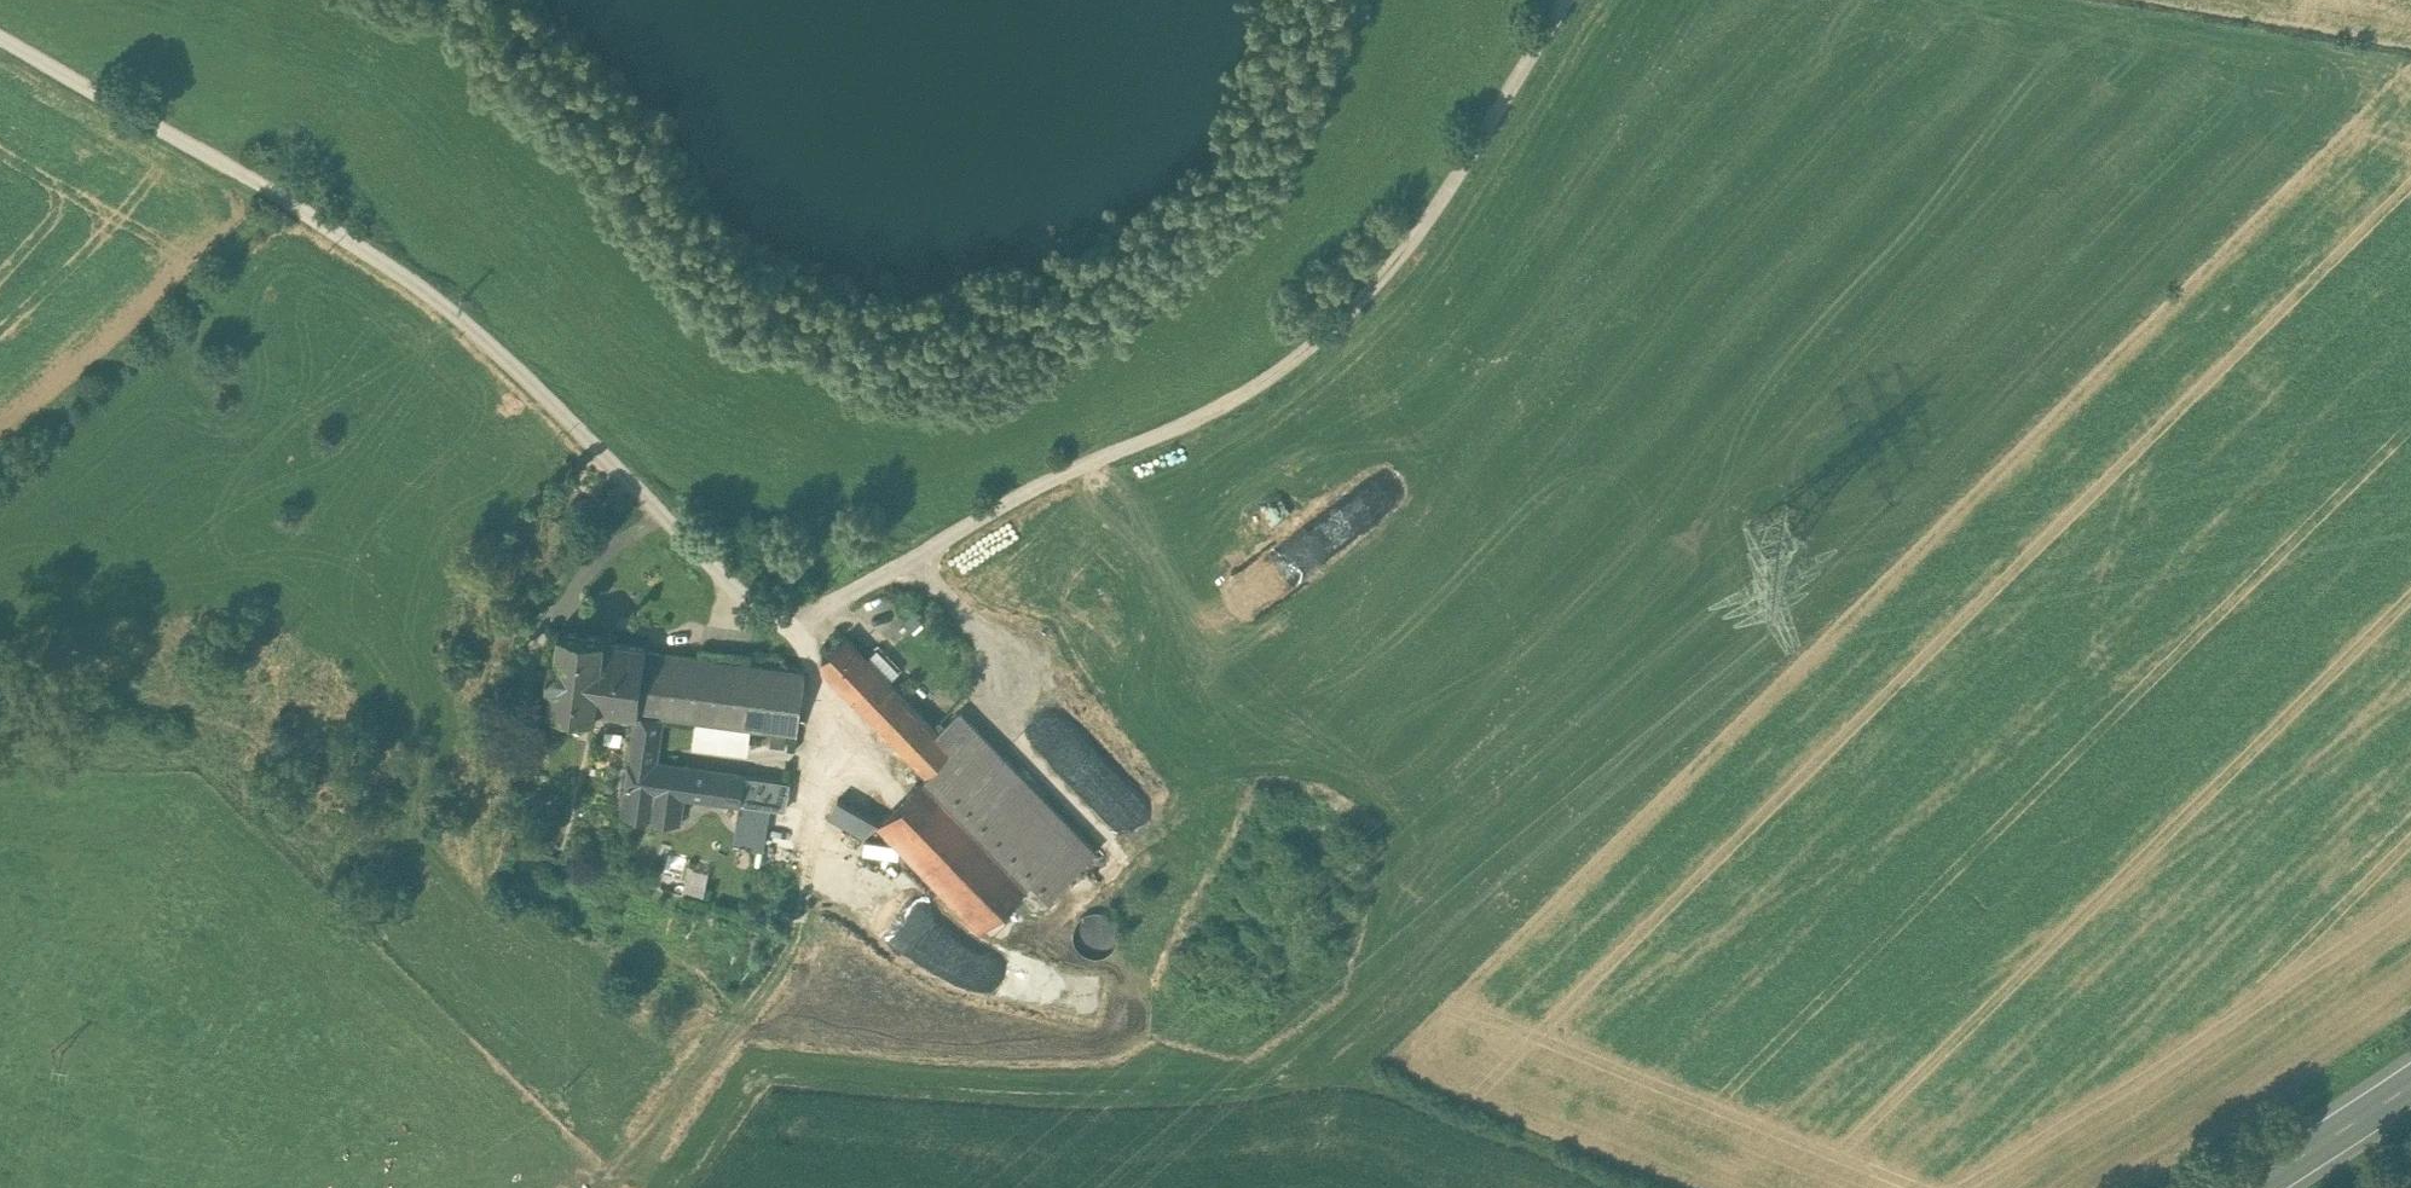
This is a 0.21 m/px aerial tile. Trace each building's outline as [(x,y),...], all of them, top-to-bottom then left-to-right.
[(1269,522),(1292,511),(1284,495),(1261,507),(1269,522)] [(647,644),(606,638),(606,635),(561,629),(561,631),(561,632),(558,655),(555,655),(552,676),(555,677),(552,702),(551,702),(551,704),(596,711),(597,707),(638,713),(646,648),(647,644)] [(878,670),(845,636),(823,657),(823,664),(853,694),(878,670)] [(663,650),(646,648),(638,713),(632,758),(654,762),(661,715),(654,714),(663,650)] [(805,670),(663,650),(654,714),(661,715),(695,719),(750,727),(796,733),(805,670)] [(938,731),(878,670),(853,694),(927,770),(952,745),(938,731)] [(1097,849),(960,709),(938,731),(952,745),(927,770),(929,772),(880,820),(879,821),(982,927),(1032,878),(1050,896),(1097,849)] [(750,727),(695,719),(691,747),(747,754),(750,727)] [(789,792),(789,781),(670,764),(654,762),(632,758),(625,810),(680,818),(683,792),(738,799),(769,803),(787,806),(789,792)] [(880,820),(839,798),(830,815),(866,834),(879,821),(880,820)] [(769,803),(738,799),(733,840),(764,844),(769,803)] [(689,891),(705,895),(709,871),(694,868),(689,891)] [(1118,940),(1119,931),(1117,922),(1112,915),(1105,910),(1096,909),(1087,911),(1080,916),(1075,923),(1074,932),(1076,940),(1081,948),(1088,952),(1097,954),(1105,952),(1113,947),(1118,940)]
